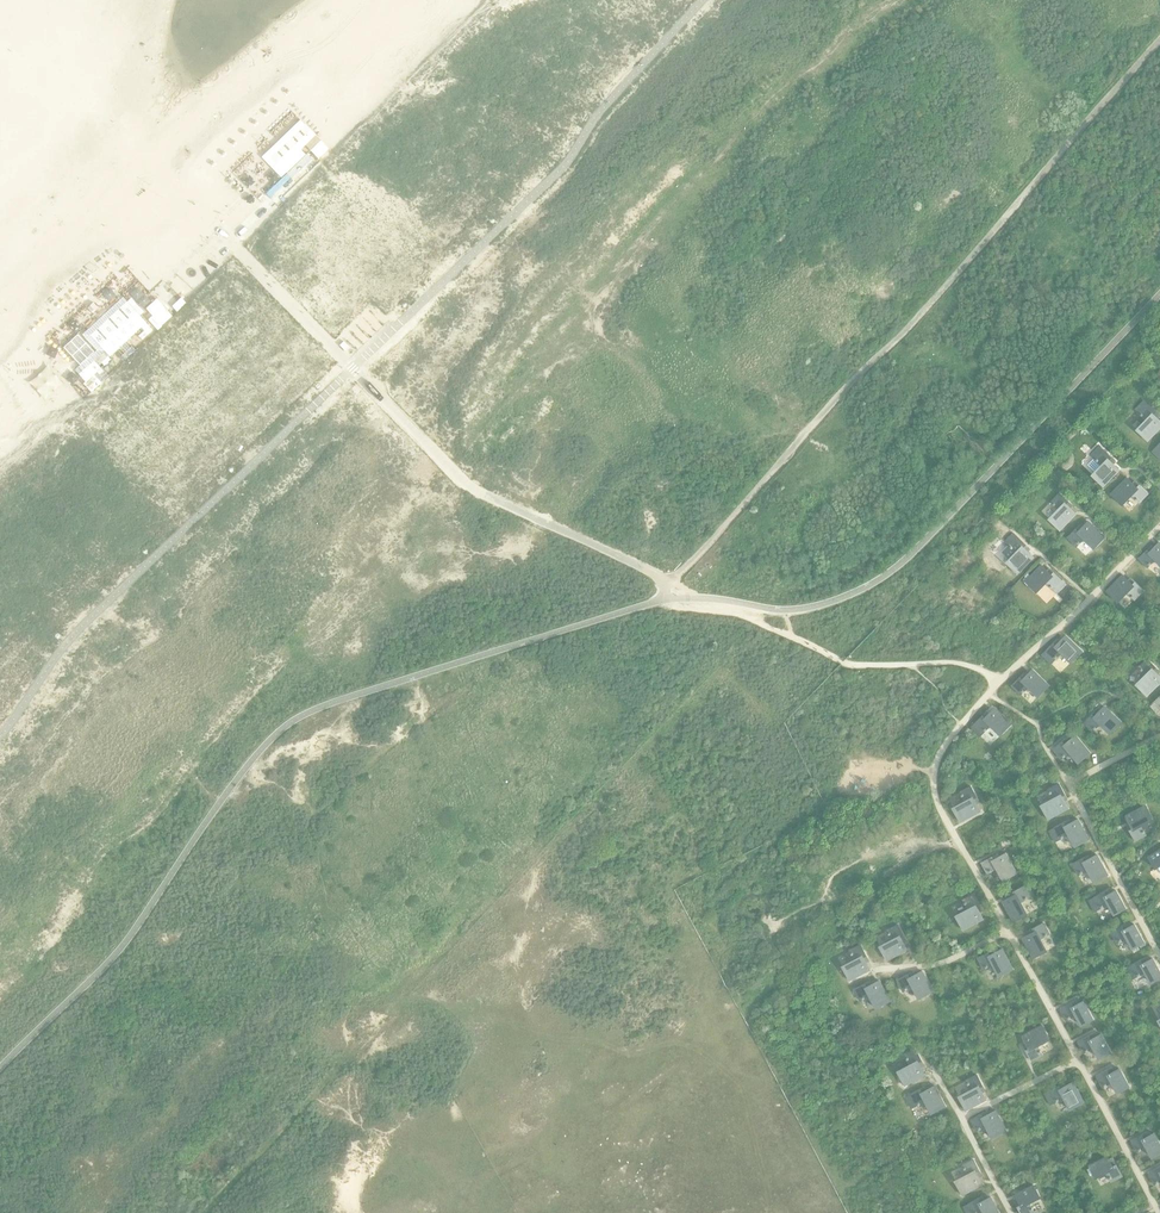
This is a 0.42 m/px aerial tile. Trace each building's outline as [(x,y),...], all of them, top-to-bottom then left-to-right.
[(302,151),(317,136),(303,123),(270,156),(288,175),(307,156),(302,151)] [(116,354),(161,311),(153,302),(143,312),(130,300),(95,333),(116,354)] [(1135,409),(1146,420),(1136,430),(1147,441),(1159,428),(1159,421),(1157,417),(1159,415),(1144,400),(1135,409)] [(1094,458),(1088,464),(1095,472),(1092,476),(1103,486),(1119,469),(1112,463),(1114,461),(1103,449),(1100,446),(1091,455),(1094,458)] [(1148,493),(1136,482),(1134,484),(1127,477),(1111,494),(1121,505),(1131,495),(1139,502),(1148,493)] [(1076,513),(1069,507),(1071,505),(1060,493),(1051,502),(1059,510),(1049,520),(1060,530),(1076,513)] [(1105,537),(1088,521),(1081,528),(1079,526),(1068,537),(1076,546),(1084,538),(1094,548),(1105,537)] [(1008,545),(1002,551),(1010,559),(1006,563),(1017,574),(1033,557),(1027,550),(1029,548),(1017,536),(1013,533),(1005,542),(1008,545)] [(1159,542),(1152,549),(1150,546),(1139,558),(1147,567),(1155,559),(1159,564),(1159,543),(1159,542)] [(1041,565),(1025,581),(1036,592),(1040,588),(1047,596),(1053,590),(1057,593),(1066,584),(1062,581),(1050,569),(1048,571),(1041,565)] [(1143,591),(1131,579),(1129,581),(1123,575),(1106,591),(1117,602),(1127,592),(1134,599),(1143,591)] [(1045,652),(1042,655),(1051,664),(1054,660),(1061,653),(1071,662),(1082,652),(1065,635),(1059,642),(1057,640),(1045,652)] [(1156,673),(1159,670),(1147,659),(1138,667),(1146,675),(1136,685),(1146,696),(1159,682),(1159,676),(1156,673)] [(1049,686),(1032,669),(1026,676),(1023,674),(1012,686),(1021,694),(1028,687),(1038,696),(1049,686)] [(1150,706),(1158,715),(1159,713),(1159,696),(1150,706)] [(1121,722),(1104,706),(1097,713),(1095,711),(1084,723),(1093,731),(1100,723),(1110,733),(1121,722)] [(986,712),(971,727),(980,736),(991,725),(1001,735),(1011,724),(995,708),(988,714),(986,712)] [(1090,753),(1075,735),(1068,741),(1066,739),(1053,749),(1061,759),(1070,752),(1078,763),(1090,753)] [(1068,808),(1064,800),(1067,798),(1059,784),(1048,790),(1053,799),(1041,806),(1048,819),(1068,808)] [(980,811),(976,802),(979,801),(971,786),(960,792),(965,802),(953,808),(960,822),(980,811)] [(1141,825),(1153,818),(1146,805),(1125,816),(1130,825),(1127,826),(1135,840),(1146,835),(1141,825)] [(1053,828),(1049,830),(1055,842),(1059,839),(1069,834),(1075,846),(1089,839),(1078,819),(1069,823),(1068,820),(1053,828)] [(1148,857),(1155,868),(1158,866),(1159,870),(1159,849),(1148,857)] [(1017,873),(1006,853),(998,857),(996,854),(981,862),(987,873),(997,868),(1003,880),(1017,873)] [(1108,875),(1097,854),(1088,859),(1087,856),(1072,864),(1078,875),(1088,870),(1094,882),(1108,875)] [(1011,897),(1002,901),(1013,922),(1027,914),(1020,902),(1030,897),(1034,895),(1028,884),(1024,886),(1009,894),(1011,897)] [(1093,898),(1089,900),(1094,911),(1099,909),(1109,904),(1114,914),(1125,908),(1116,890),(1111,893),(1109,889),(1093,898)] [(983,919),(979,910),(982,909),(974,894),(963,900),(968,910),(956,916),(962,929),(983,919)] [(1046,951),(1040,939),(1049,934),(1043,923),(1029,931),(1030,933),(1022,938),(1033,958),(1046,951)] [(1144,942),(1134,924),(1129,927),(1127,923),(1111,932),(1117,943),(1127,938),(1133,948),(1144,942)] [(907,949),(903,941),(906,939),(898,925),(887,930),(892,940),(879,947),(886,960),(907,949)] [(870,969),(865,961),(868,959),(861,945),(849,951),(854,960),(842,967),(849,980),(870,969)] [(1013,969),(1002,948),(994,953),(992,950),(978,958),(983,969),(993,964),(999,976),(1013,969)] [(1125,968),(1131,979),(1136,977),(1145,972),(1151,982),(1159,977),(1159,972),(1152,958),(1148,961),(1146,957),(1130,966),(1125,968)] [(933,991),(922,971),(913,975),(912,972),(897,980),(903,991),(913,986),(919,998),(933,991)] [(890,1001),(879,980),(871,984),(869,982),(854,989),(860,1000),(870,995),(876,1008),(890,1001)] [(1093,1019),(1083,1001),(1078,1004),(1076,1000),(1060,1009),(1066,1020),(1076,1015),(1082,1025),(1093,1019)] [(1037,1045),(1049,1038),(1042,1025),(1022,1036),(1026,1045),(1024,1046),(1031,1060),(1042,1055),(1037,1045)] [(1110,1052),(1101,1034),(1096,1037),(1094,1033),(1078,1042),(1084,1053),(1093,1048),(1099,1058),(1110,1052)] [(925,1074),(921,1066),(923,1064),(916,1050),(905,1055),(910,1065),(897,1072),(904,1085),(925,1074)] [(1129,1087),(1119,1068),(1114,1071),(1113,1067),(1096,1076),(1102,1087),(1112,1082),(1118,1093),(1129,1087)] [(986,1099),(982,1091),(985,1089),(977,1075),(966,1080),(971,1090),(958,1097),(965,1110),(986,1099)] [(1048,1091),(1044,1094),(1050,1104),(1064,1097),(1070,1109),(1084,1102),(1073,1082),(1064,1086),(1063,1083),(1048,1091)] [(925,1087),(906,1097),(912,1108),(925,1101),(932,1113),(945,1106),(934,1085),(926,1090),(925,1087)] [(1006,1131),(995,1110),(987,1115),(985,1112),(971,1119),(977,1131),(986,1125),(993,1138),(1006,1131)] [(1154,1133),(1149,1135),(1147,1132),(1131,1141),(1137,1152),(1147,1147),(1152,1157),(1159,1153),(1159,1145),(1154,1133)] [(1122,1176),(1114,1159),(1110,1161),(1108,1156),(1089,1166),(1095,1177),(1106,1171),(1111,1181),(1122,1176)] [(983,1184),(978,1175),(981,1174),(973,1159),(962,1165),(967,1175),(955,1181),(962,1195),(983,1184)] [(1144,1175),(1150,1186),(1154,1184),(1159,1181),(1159,1167),(1148,1173),(1144,1175)] [(1015,1201),(1021,1212),(1035,1212),(1034,1212),(1029,1202),(1040,1196),(1034,1185),(1015,1195),(1018,1199),(1015,1201)] [(963,1206),(967,1212),(977,1212),(983,1210),(985,1212),(999,1212),(990,1197),(986,1199),(984,1196),(967,1204),(963,1206)]
